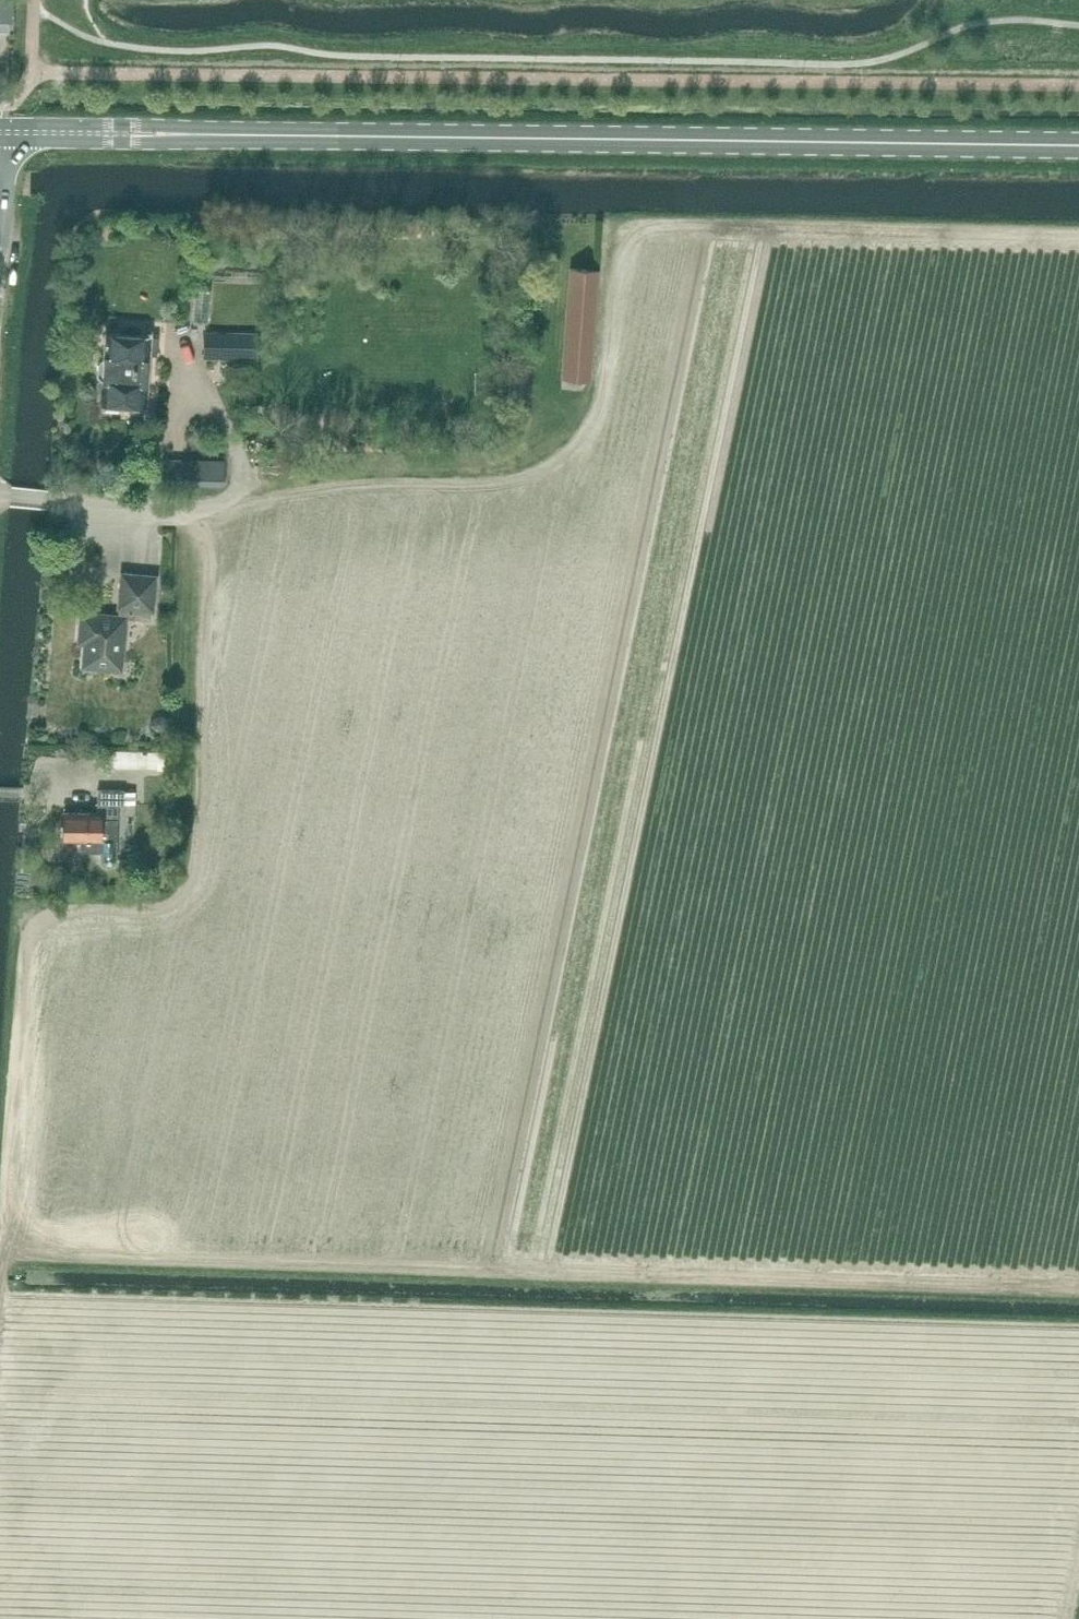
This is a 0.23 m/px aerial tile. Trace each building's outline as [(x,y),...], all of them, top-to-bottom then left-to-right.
[(13,13),(12,0),(0,0),(0,13),(13,13)] [(570,268),(562,377),(590,380),(598,270),(570,268)] [(196,290),(193,322),(210,322),(211,291),(196,290)] [(151,337),(151,336),(106,332),(104,358),(102,358),(98,361),(97,374),(102,380),(100,404),(146,408),(150,359),(156,359),(158,338),(151,337)] [(204,332),(203,332),(202,359),(261,361),(258,332),(204,332)] [(223,486),(224,462),(168,460),(167,484),(223,486)] [(151,621),(155,577),(122,574),(118,616),(82,613),(80,635),(86,636),(83,666),(121,669),(125,618),(151,621)] [(124,805),(125,790),(84,790),(84,804),(87,804),(87,813),(64,813),(63,825),(61,825),(61,835),(63,835),(63,839),(81,840),(81,852),(101,852),(101,857),(102,861),(105,864),(109,865),(113,864),(116,861),(117,858),(117,840),(118,805),(124,805)]
